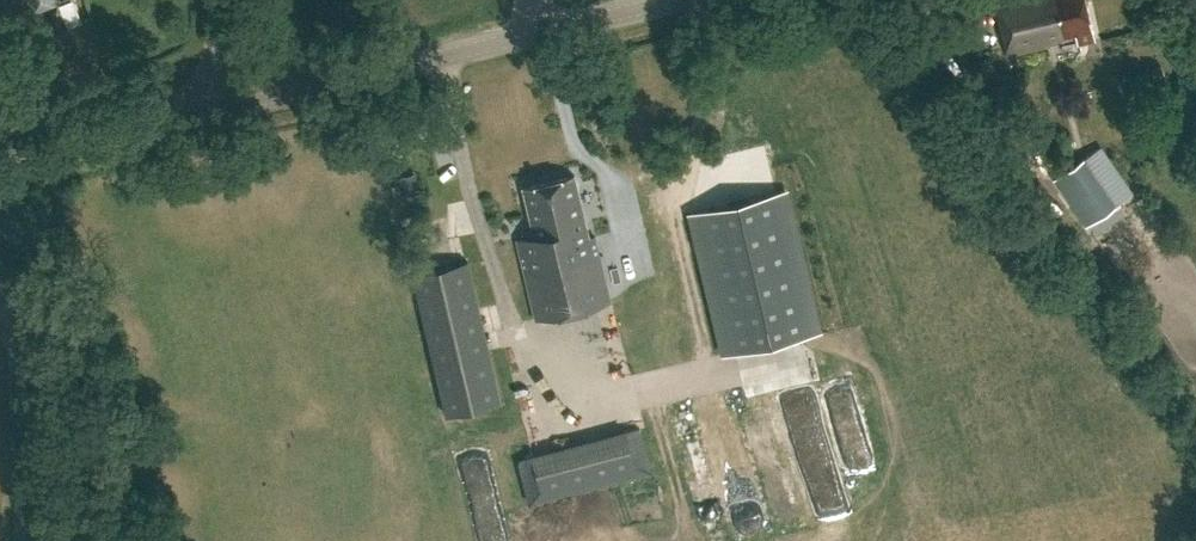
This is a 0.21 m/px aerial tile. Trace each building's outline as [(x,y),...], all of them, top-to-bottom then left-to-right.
[(30,12),(57,3),(56,0),(26,0),(30,12)] [(1006,55),(1060,42),(1065,41),(1064,36),(1074,34),(1075,38),(1076,45),(1095,40),(1085,0),(993,0),(1006,55)] [(962,132),(946,109),(937,116),(952,138),(962,132)] [(1048,149),(1036,156),(1048,177),(1060,170),(1048,149)] [(1114,204),(1082,157),(1051,177),(1083,225),(1114,204)] [(589,237),(574,174),(523,186),(535,235),(517,240),(535,319),(610,301),(595,236),(589,237)] [(785,190),(691,212),(724,353),(819,330),(785,190)] [(501,401),(468,260),(411,273),(444,414),(501,401)] [(651,470),(640,427),(516,460),(528,503),(651,470)]
